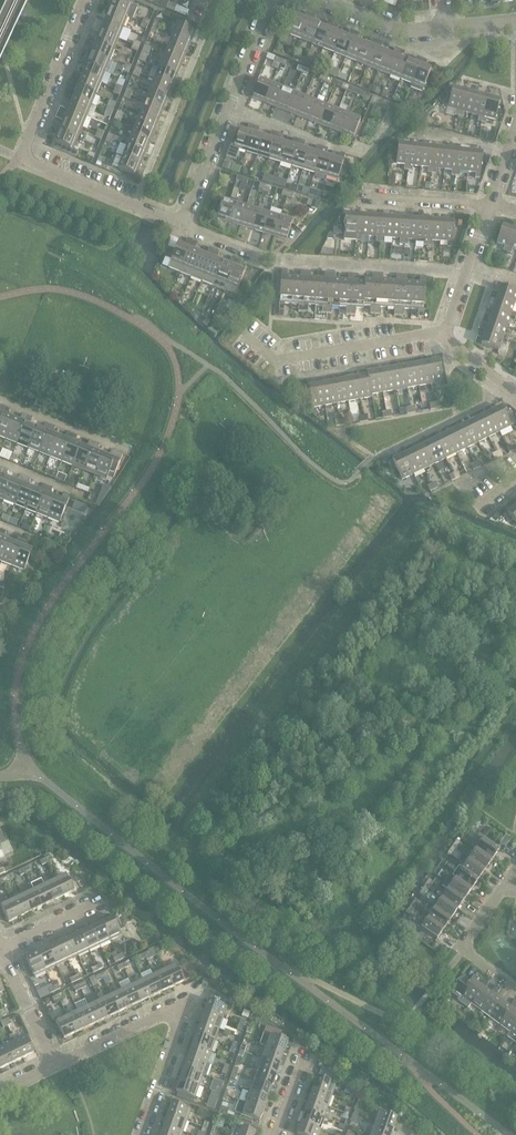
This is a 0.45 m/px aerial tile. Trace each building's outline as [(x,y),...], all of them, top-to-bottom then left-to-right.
[(110,10),(128,17),(133,19),(138,7),(133,5),(134,1),(132,0),(114,0),(110,10)] [(110,10),(105,21),(123,28),(128,17),(110,10)] [(290,35),(302,39),(311,15),(306,13),(304,19),(297,17),(290,35)] [(317,17),(311,15),(302,39),(313,44),(320,26),(314,24),(317,17)] [(105,21),(101,32),(119,39),(123,28),(105,21)] [(326,28),(320,26),(313,44),(324,48),(334,24),(328,22),(326,28)] [(177,24),(173,36),(191,43),(195,32),(177,24)] [(339,26),(334,24),(324,48),(335,53),(342,35),(336,32),(339,26)] [(348,37),(342,35),(335,53),(346,57),(356,33),(351,30),(348,37)] [(101,32),(96,43),(114,50),(119,39),(101,32)] [(361,35),(356,33),(346,57),(357,62),(364,44),(358,41),(361,35)] [(191,43),(173,36),(168,47),(186,54),(191,43)] [(370,46),(364,44),(357,62),(368,66),(378,41),(373,39),(370,46)] [(383,44),(378,41),(368,66),(379,71),(386,53),(380,50),(383,44)] [(96,43),(92,54),(110,61),(114,50),(96,43)] [(186,54),(168,47),(164,58),(182,65),(186,54)] [(392,55),(386,53),(379,71),(390,75),(400,50),(395,48),(392,55)] [(405,52),(400,50),(390,75),(401,80),(409,62),(403,59),(405,52)] [(92,54),(87,65),(105,73),(113,76),(118,65),(110,61),(92,54)] [(415,64),(409,62),(401,80),(412,84),(422,59),(417,57),(415,64)] [(182,65),(164,58),(159,69),(177,76),(182,65)] [(428,61),(422,59),(412,84),(424,89),(431,71),(425,68),(428,61)] [(87,65),(82,76),(100,84),(105,73),(87,65)] [(177,76),(159,69),(155,80),(173,87),(177,76)] [(82,76),(78,87),(96,95),(100,84),(82,76)] [(173,87),(155,80),(150,91),(168,98),(173,87)] [(253,98),(261,101),(262,99),(265,100),(272,85),(260,80),(253,98)] [(424,89),(412,84),(411,87),(423,92),(424,89)] [(283,89),(272,85),(265,100),(269,102),(268,104),(276,107),(283,89)] [(359,90),(348,86),(347,91),(358,95),(359,90)] [(78,87),(73,98),(91,106),(96,95),(78,87)] [(455,115),(459,116),(465,92),(453,88),(448,108),(456,110),(455,115)] [(294,94),(283,89),(276,107),(283,110),(284,108),(288,109),(294,94)] [(369,100),(371,95),(359,90),(358,95),(369,100)] [(168,98),(150,91),(146,102),(164,110),(168,98)] [(477,95),(465,92),(459,116),(463,117),(464,112),(472,114),(477,95)] [(444,93),(439,100),(443,103),(448,96),(444,93)] [(305,98),(294,94),(288,109),(291,111),(290,113),(298,116),(305,98)] [(488,98),(477,95),(472,114),(479,116),(478,121),(482,122),(488,98)] [(73,98),(69,110),(87,117),(91,106),(73,98)] [(316,102),(305,98),(298,116),(306,119),(306,117),(310,118),(316,102)] [(501,101),(488,98),(482,122),(486,123),(487,118),(495,120),(501,101)] [(164,110),(146,102),(141,113),(159,121),(164,110)] [(327,107),(316,102),(310,118),(313,120),(312,122),(320,125),(327,107)] [(338,111),(327,107),(320,125),(328,128),(329,126),(332,127),(338,111)] [(69,110),(64,121),(82,128),(87,117),(69,110)] [(349,116),(338,111),(332,127),(335,129),(334,131),(342,134),(349,116)] [(159,121),(141,113),(137,124),(155,132),(159,121)] [(361,120),(349,116),(342,134),(350,137),(351,135),(354,136),(353,138),(354,138),(361,120)] [(64,121),(60,132),(78,139),(82,128),(64,121)] [(155,132),(137,124),(132,135),(150,143),(155,132)] [(241,150),(246,152),(254,126),(249,125),(247,132),(240,130),(236,143),(233,142),(228,158),(237,161),(241,150)] [(257,135),(260,128),(254,126),(246,152),(258,155),(264,137),(257,135)] [(60,132),(54,147),(77,157),(79,153),(73,150),(78,139),(60,132)] [(270,139),(264,137),(258,155),(269,159),(277,133),(272,132),(270,139)] [(282,135),(277,133),(269,159),(281,162),(286,144),(280,142),(282,135)] [(150,143),(132,135),(127,146),(146,154),(150,143)] [(292,146),(286,144),(281,162),(292,166),(300,140),(295,139),(292,146)] [(305,142),(300,140),(292,166),(304,169),(309,151),(303,149),(305,142)] [(404,170),(408,171),(411,145),(399,144),(397,164),(405,165),(404,170)] [(423,147),(411,145),(408,171),(413,171),(413,166),(421,167),(423,147)] [(146,154),(127,146),(123,158),(141,165),(146,154)] [(315,153),(309,151),(304,169),(315,173),(323,147),(318,146),(315,153)] [(328,149),(323,147),(315,173),(326,176),(332,158),(326,156),(328,149)] [(435,148),(423,147),(421,167),(429,167),(428,173),(432,173),(435,148)] [(447,149),(435,148),(432,173),(436,174),(437,168),(445,169),(447,149)] [(459,151),(447,149),(445,169),(452,170),(452,175),(456,176),(459,151)] [(471,152),(459,151),(456,176),(460,176),(461,171),(468,172),(471,152)] [(483,153),(471,152),(468,172),(476,173),(476,178),(480,179),(483,153)] [(338,160),(332,158),(326,176),(338,180),(344,162),(343,162),(346,154),(340,153),(338,160)] [(118,169),(123,158),(117,155),(112,167),(118,169)] [(141,165),(123,158),(118,169),(136,176),(141,165)] [(227,163),(225,169),(231,171),(233,165),(227,163)] [(310,189),(309,195),(317,198),(319,192),(310,189)] [(218,219),(226,221),(227,219),(230,220),(235,204),(223,200),(218,219)] [(246,207),(235,204),(230,220),(233,221),(233,223),(241,226),(246,207)] [(258,211),(246,207),(241,226),(249,228),(249,226),(253,227),(258,211)] [(269,215),(258,211),(253,227),(256,228),(255,230),(264,233),(269,215)] [(281,218),(269,215),(264,233),(272,235),(272,233),(276,234),(281,218)] [(352,241),(356,241),(358,216),(346,215),(344,235),(353,235),(352,241)] [(370,216),(358,216),(356,241),(361,241),(361,236),(369,236),(370,216)] [(382,217),(370,216),(369,236),(376,237),(376,242),(380,242),(382,217)] [(394,218),(382,217),(380,242),(384,243),(385,237),(393,238),(394,218)] [(292,222),(281,218),(276,234),(279,235),(278,237),(287,240),(292,222)] [(406,219),(394,218),(393,238),(400,239),(400,244),(404,244),(406,219)] [(418,220),(406,219),(404,244),(408,244),(409,239),(416,240),(418,220)] [(430,220),(418,220),(416,240),(424,240),(424,245),(428,246),(430,220)] [(442,221),(430,220),(428,246),(432,246),(433,241),(440,241),(442,221)] [(454,222),(442,221),(440,241),(448,242),(448,247),(452,247),(454,222)] [(335,228),(334,235),(343,235),(343,229),(342,229),(342,226),(338,226),(338,228),(335,228)] [(503,251),(507,252),(515,230),(503,226),(497,243),(505,246),(503,251)] [(515,230),(507,252),(511,254),(513,249),(515,250),(515,230)] [(168,268),(180,273),(192,242),(187,240),(184,247),(178,244),(176,250),(172,259),(172,260),(171,262),(168,268)] [(197,244),(192,242),(180,273),(191,277),(201,253),(195,251),(197,244)] [(170,248),(166,257),(172,259),(176,250),(170,248)] [(207,256),(201,253),(191,277),(202,282),(215,251),(209,249),(207,256)] [(220,253),(215,251),(202,282),(213,286),(223,262),(217,260),(220,253)] [(165,257),(162,266),(168,268),(171,262),(172,260),(165,257)] [(229,265),(223,262),(213,286),(224,291),(237,260),(232,258),(229,265)] [(242,262),(237,260),(224,291),(236,295),(245,271),(239,269),(242,262)] [(287,278),(287,270),(282,270),(279,310),(284,311),(285,303),(292,304),(294,278),(287,278)] [(300,279),(294,278),(292,304),(299,304),(299,312),(303,312),(306,271),(301,271),(300,279)] [(311,280),(311,272),(306,271),(303,312),(308,312),(309,305),(316,305),(318,280),(311,280)] [(324,280),(318,280),(316,305),(323,306),(322,313),(327,314),(330,273),(325,273),(324,280)] [(335,281),(335,273),(330,273),(327,314),(332,314),(332,307),(340,307),(341,282),(335,281)] [(372,281),(365,281),(365,283),(364,306),(371,307),(371,314),(375,314),(378,274),(373,273),(372,281)] [(348,282),(341,282),(340,307),(347,308),(346,315),(351,315),(354,275),(349,274),(348,282)] [(383,282),(383,274),(378,274),(375,314),(380,315),(380,307),(388,308),(389,282),(383,282)] [(358,283),(359,275),(354,275),(351,315),(356,316),(356,308),(364,309),(364,306),(365,283),(358,283)] [(396,283),(389,282),(388,308),(395,308),(394,316),(399,316),(402,275),(397,275),(396,283)] [(407,283),(407,276),(402,275),(399,316),(404,316),(404,309),(412,309),(413,284),(407,283)] [(420,284),(413,284),(412,309),(419,310),(418,317),(423,318),(426,277),(421,277),(420,284)] [(497,299),(515,305),(515,301),(515,292),(501,287),(497,299)] [(493,310),(515,318),(515,317),(515,313),(512,312),(515,305),(497,299),(493,310)] [(493,310),(490,322),(507,327),(509,320),(514,322),(515,318),(493,310)] [(490,322),(486,333),(508,340),(510,337),(504,335),(507,327),(490,322)] [(507,344),(508,340),(486,333),(482,345),(499,351),(502,343),(507,344)] [(439,361),(427,363),(431,384),(443,382),(439,361)] [(427,363),(415,365),(419,386),(431,384),(427,363)] [(415,365),(403,367),(407,388),(419,386),(415,365)] [(403,367),(392,369),(391,369),(395,390),(407,388),(403,367)] [(391,369),(379,371),(383,393),(395,390),(391,369)] [(379,371),(367,374),(368,376),(369,385),(370,385),(372,395),(383,393),(379,371)] [(368,376),(356,378),(360,399),(372,397),(372,395),(370,385),(369,385),(368,376)] [(356,378),(345,380),(348,402),(360,399),(356,378)] [(345,380),(333,382),(337,404),(348,402),(345,380)] [(333,382),(321,385),(325,406),(337,404),(333,382)] [(321,385),(309,387),(313,408),(325,406),(321,385)] [(501,407),(490,413),(500,432),(511,426),(505,414),(501,407)] [(9,413),(11,410),(6,408),(0,422),(0,436),(6,439),(14,419),(5,416),(6,414),(9,413)] [(505,414),(511,426),(515,424),(515,421),(511,411),(505,414)] [(490,413),(479,418),(489,437),(500,432),(490,413)] [(23,423),(14,419),(6,439),(17,443),(28,417),(23,415),(21,418),(24,421),(23,423)] [(28,423),(32,422),(33,419),(28,417),(17,443),(29,448),(36,428),(27,425),(28,423)] [(479,418),(469,423),(478,443),(489,437),(479,418)] [(469,423),(458,429),(467,448),(478,443),(469,423)] [(45,432),(36,428),(29,448),(40,452),(50,426),(45,424),(44,427),(46,430),(45,432)] [(50,432),(54,431),(56,428),(50,426),(40,452),(51,457),(59,437),(50,434),(50,432)] [(458,429),(447,434),(456,453),(467,448),(458,429)] [(68,441),(59,437),(51,457),(62,461),(73,435),(67,433),(66,436),(68,439),(68,441)] [(447,434),(436,439),(446,459),(456,453),(447,434)] [(73,441),(76,440),(78,437),(73,435),(62,461),(73,466),(81,446),(72,443),(73,441)] [(436,439),(425,445),(435,464),(446,459),(436,439)] [(90,450),(81,446),(73,466),(84,470),(95,443),(90,441),(88,445),(91,448),(90,450)] [(95,449),(99,449),(100,446),(95,443),(84,470),(95,475),(103,455),(94,452),(95,449)] [(425,445),(415,450),(424,469),(435,464),(425,445)] [(112,459),(103,455),(95,475),(107,479),(109,475),(114,477),(123,455),(112,450),(111,454),(113,457),(112,459)] [(415,450),(404,455),(414,475),(424,469),(415,450)] [(404,455),(393,461),(402,480),(414,475),(404,455)] [(7,474),(9,471),(4,469),(0,478),(0,498),(4,500),(12,481),(3,477),(4,475),(7,474)] [(21,484),(12,481),(4,500),(15,504),(26,478),(21,476),(19,479),(21,482),(21,484)] [(26,484),(30,483),(31,480),(26,478),(15,504),(26,509),(34,489),(25,486),(26,484)] [(43,493),(34,489),(26,509),(37,513),(48,487),(43,485),(41,488),(44,491),(43,493)] [(48,493),(52,492),(53,489),(48,487),(37,513),(48,518),(56,498),(47,495),(48,493)] [(65,502),(56,498),(48,518),(60,522),(71,496),(65,493),(64,497),(66,500),(65,502)] [(100,496),(96,505),(99,506),(104,498),(100,496)] [(504,516),(508,521),(511,518),(515,523),(515,506),(504,516)] [(10,518),(8,524),(16,527),(18,521),(10,518)] [(5,536),(6,532),(1,530),(0,533),(0,560),(2,561),(9,542),(1,538),(1,536),(5,536)] [(18,545),(9,542),(2,561),(13,566),(23,539),(18,537),(17,540),(19,543),(18,545)] [(24,545),(27,544),(29,541),(23,539),(13,566),(24,570),(32,551),(23,547),(24,545)] [(470,830),(466,827),(461,834),(466,837),(470,830)] [(471,845),(476,850),(477,849),(492,860),(500,850),(484,839),(485,837),(479,833),(471,845)] [(457,840),(452,847),(457,850),(461,843),(457,840)] [(6,855),(14,852),(9,841),(0,845),(0,858),(6,855)] [(452,857),(457,850),(452,847),(447,854),(452,857)] [(477,849),(476,850),(470,859),(486,870),(492,860),(477,849)] [(486,870),(470,859),(463,869),(479,880),(486,870)] [(443,860),(438,867),(443,869),(447,863),(443,860)] [(438,876),(443,869),(438,867),(434,873),(438,876)] [(479,880),(463,869),(459,867),(452,877),(456,879),(472,890),(479,880)] [(66,874),(55,879),(64,897),(75,892),(66,874)] [(42,879),(31,884),(34,889),(42,907),(53,902),(44,884),(42,879)] [(55,879),(44,884),(53,902),(64,897),(55,879)] [(430,879),(425,886),(429,889),(434,882),(430,879)] [(472,890),(456,879),(449,889),(465,900),(472,890)] [(425,886),(420,893),(424,896),(429,889),(425,886)] [(34,889),(23,894),(31,912),(42,907),(34,889)] [(465,900),(449,889),(442,899),(458,910),(465,900)] [(23,894),(12,900),(20,918),(31,912),(23,894)] [(420,902),(416,899),(411,906),(415,909),(420,902)] [(458,910),(442,899),(435,909),(451,920),(458,910)] [(9,923),(20,918),(12,900),(1,905),(9,923)] [(411,906),(406,912),(410,915),(415,909),(411,906)] [(451,920),(435,909),(429,918),(444,929),(451,920)] [(444,929),(429,918),(424,915),(417,925),(422,928),(421,928),(437,939),(444,929)] [(114,917),(102,923),(111,941),(122,935),(114,917)] [(102,923),(91,928),(100,946),(111,941),(102,923)] [(91,928),(81,933),(89,951),(100,946),(91,928)] [(81,933),(70,938),(78,956),(89,951),(81,933)] [(70,938),(59,943),(68,961),(78,956),(70,938)] [(59,943),(48,948),(57,966),(68,961),(59,943)] [(48,948),(38,954),(46,972),(57,966),(48,948)] [(38,954),(26,959),(35,977),(46,972),(38,954)] [(176,964),(165,969),(173,987),(184,982),(176,964)] [(165,969),(154,974),(162,992),(173,987),(165,969)] [(154,974),(143,980),(152,997),(162,992),(154,974)] [(472,1004),(484,988),(477,983),(480,979),(475,975),(472,979),(474,981),(473,982),(462,996),(472,1004)] [(462,996),(473,982),(464,976),(452,993),(461,999),(462,996)] [(128,979),(119,984),(122,990),(121,990),(130,1008),(141,1003),(132,985),(131,985),(128,979)] [(143,980),(132,985),(141,1003),(152,997),(143,980)] [(47,987),(37,992),(40,999),(44,997),(50,994),(48,990),(47,987)] [(491,993),(484,988),(472,1004),(482,1011),(494,995),(491,993)] [(121,990),(111,995),(119,1013),(130,1008),(121,990)] [(494,995),(482,1011),(492,1018),(503,1002),(496,997),(499,993),(494,990),(491,993),(494,995)] [(209,1001),(205,1012),(223,1019),(228,1007),(227,1007),(223,1006),(226,999),(215,992),(209,1001)] [(111,995),(100,1000),(108,1018),(119,1013),(111,995)] [(97,1023),(89,1005),(86,999),(75,1004),(78,1011),(86,1029),(97,1023)] [(100,1000),(89,1005),(97,1023),(108,1018),(100,1000)] [(513,1009),(511,1007),(503,1002),(492,1018),(502,1025),(513,1009)] [(502,1025),(511,1032),(515,1026),(515,1011),(515,1010),(515,1006),(513,1004),(511,1007),(513,1009),(502,1025)] [(78,1011),(67,1016),(76,1034),(86,1029),(78,1011)] [(223,1019),(205,1012),(201,1024),(219,1030),(223,1019)] [(64,1039),(76,1034),(67,1016),(56,1021),(64,1039)] [(219,1030),(201,1024),(197,1035),(215,1042),(219,1030)] [(511,1032),(508,1037),(515,1043),(515,1026),(511,1032)] [(264,1033),(260,1045),(265,1047),(284,1053),(288,1041),(264,1033)] [(215,1042),(197,1035),(193,1046),(211,1053),(215,1042)] [(26,1036),(15,1041),(23,1059),(34,1053),(26,1036)] [(15,1041),(4,1046),(12,1064),(23,1059),(15,1041)] [(0,1048),(0,1066),(2,1069),(12,1064),(4,1046),(0,1048)] [(211,1053),(193,1046),(189,1058),(207,1064),(211,1053)] [(284,1053),(265,1047),(261,1058),(280,1065),(284,1053)] [(213,1066),(207,1064),(189,1058),(185,1069),(203,1075),(209,1077),(213,1066)] [(280,1065),(261,1058),(257,1069),(276,1076),(280,1065)] [(185,1069),(181,1080),(199,1087),(203,1075),(185,1069)] [(276,1076),(257,1069),(254,1080),(272,1087),(276,1076)] [(324,1069),(321,1075),(335,1080),(337,1073),(324,1069)] [(318,1077),(314,1089),(332,1096),(337,1084),(318,1077)] [(181,1080),(177,1092),(195,1099),(199,1087),(181,1080)] [(272,1087),(254,1080),(250,1092),(268,1098),(272,1087)] [(314,1089),(310,1101),(328,1107),(332,1096),(314,1089)] [(243,1090),(239,1101),(246,1103),(264,1110),(268,1098),(250,1092),(249,1093),(243,1090)] [(264,1110),(246,1103),(239,1101),(235,1113),(260,1121),(264,1110)] [(328,1107),(310,1101),(306,1112),(324,1118),(328,1107)] [(172,1103),(168,1115),(187,1122),(191,1110),(172,1103)] [(306,1112),(302,1123),(320,1130),(324,1118),(306,1112)] [(397,1118),(379,1112),(374,1123),(393,1130),(397,1118)] [(187,1122),(168,1115),(164,1126),(183,1133),(187,1122)] [(320,1130),(302,1123),(298,1134),(319,1134),(320,1130)] [(374,1123),(370,1134),(371,1134),(391,1134),(393,1130),(374,1123)] [(255,1134),(256,1134),(260,1134),(261,1130),(245,1125),(244,1129),(237,1126),(234,1134),(255,1134)] [(164,1126),(161,1134),(182,1134),(183,1133),(164,1126)]
